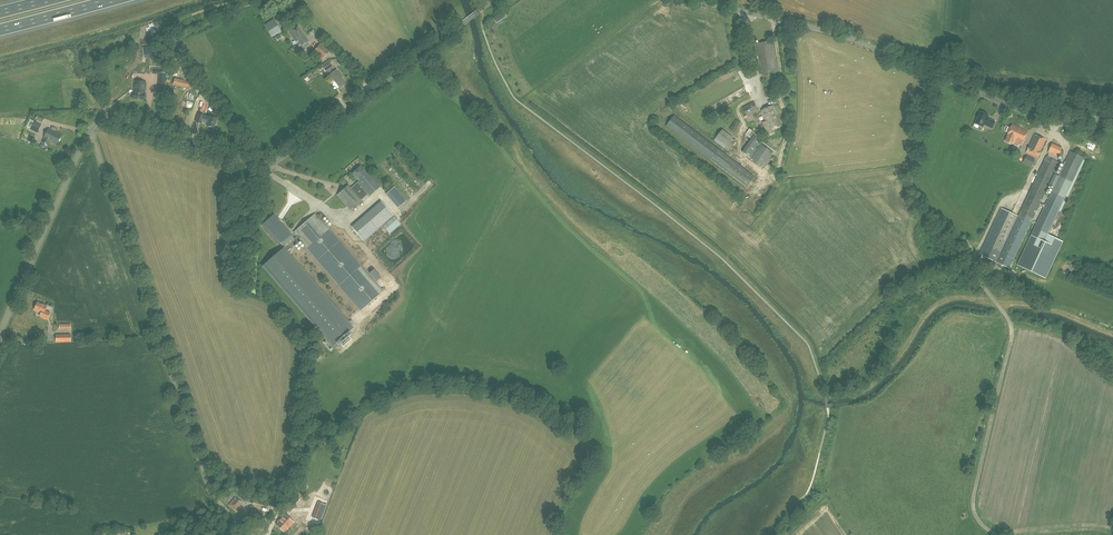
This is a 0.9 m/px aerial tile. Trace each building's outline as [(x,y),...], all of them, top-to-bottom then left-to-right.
[(496,23),(506,16),(504,12),(494,19),(496,23)] [(282,31),(274,19),(264,26),(271,38),(282,31)] [(302,50),(310,44),(298,26),(289,32),(302,50)] [(768,75),(768,73),(777,71),(772,41),(756,43),(761,69),(759,70),(760,74),(762,74),(763,76),(768,75)] [(323,60),(330,51),(321,43),(314,52),(323,60)] [(154,49),(154,46),(143,47),(144,58),(155,57),(155,55),(158,55),(162,66),(166,64),(163,54),(162,48),(157,49),(154,49)] [(329,60),(321,65),(326,72),(328,70),(331,68),(333,67),(329,60)] [(178,73),(178,63),(170,63),(170,73),(178,73)] [(330,74),(329,75),(333,80),(333,79),(334,79),(336,81),(332,84),(336,90),(340,87),(346,83),(343,79),(342,78),(346,75),(340,66),(336,69),(333,72),(330,74)] [(164,94),(166,77),(159,77),(158,93),(164,94)] [(190,89),(191,82),(175,78),(173,85),(190,89)] [(145,94),(146,82),(134,81),(133,93),(133,99),(145,100),(145,94)] [(745,119),(759,111),(754,101),(743,107),(746,114),(744,116),(745,119)] [(778,118),(773,106),(761,111),(766,121),(763,122),(769,135),(774,133),(772,129),(782,125),(778,118)] [(992,128),(995,122),(987,118),(988,115),(980,112),(975,123),(983,127),(984,124),(992,128)] [(217,118),(218,114),(214,113),(213,117),(210,116),(210,117),(199,114),(196,122),(201,123),(202,122),(208,124),(207,125),(214,128),(216,123),(217,123),(218,120),(217,119),(217,118)] [(673,120),(668,126),(702,152),(707,146),(673,120)] [(38,133),(42,125),(34,121),(30,129),(38,133)] [(1023,144),(1028,132),(1012,124),(1007,136),(1007,137),(1005,141),(1013,144),(1014,142),(1020,145),(1021,143),(1023,144)] [(57,145),(62,135),(49,128),(44,138),(45,138),(43,142),(48,144),(50,141),(57,145)] [(33,144),(36,137),(30,134),(27,140),(33,144)] [(1037,159),(1046,140),(1035,135),(1026,154),(1029,156),(1030,154),(1034,156),(1033,157),(1037,159)] [(1002,208),(984,245),(1001,253),(1014,259),(1039,206),(1045,207),(1018,264),(1046,278),(1048,273),(1063,241),(1061,240),(1048,234),(1059,211),(1060,211),(1061,211),(1065,202),(1067,203),(1069,199),(1067,198),(1085,160),(1083,159),(1084,157),(1071,151),(1059,176),(1055,174),(1050,185),(1054,187),(1046,205),(1040,204),(1042,199),(1046,201),(1048,196),(1045,194),(1059,162),(1057,161),(1058,157),(1059,157),(1062,158),(1065,152),(1062,150),(1063,148),(1052,143),(1048,152),(1049,153),(1047,157),(1047,156),(1018,216),(1002,208)] [(763,166),(773,152),(762,144),(751,158),(763,166)] [(750,187),(754,181),(710,151),(706,157),(750,187)] [(1023,163),(1032,167),(1035,160),(1027,155),(1023,163)] [(367,174),(361,166),(353,173),(359,181),(358,182),(369,196),(381,186),(369,172),(367,174)] [(749,170),(745,175),(754,181),(758,176),(749,170)] [(352,211),(362,201),(349,185),(338,195),(352,211)] [(399,207),(405,201),(394,188),(387,194),(399,207)] [(364,241),(393,215),(383,203),(354,228),(364,241)] [(754,222),(757,218),(743,206),(740,209),(754,222)] [(332,346),(353,328),(287,251),(295,245),(294,243),(300,238),(361,310),(383,291),(316,214),(294,232),(298,236),(284,248),(263,266),(332,346)] [(1099,224),(1101,220),(1089,214),(1087,219),(1099,224)] [(401,224),(393,215),(382,225),(390,234),(401,224)] [(371,272),(379,280),(384,276),(376,267),(371,272)] [(47,319),(50,312),(45,310),(47,306),(38,302),(34,309),(41,312),(40,316),(47,319)] [(56,342),(71,342),(71,338),(71,334),(56,334),(56,342)] [(240,501),(235,498),(233,500),(231,499),(227,504),(233,509),(240,501)] [(320,520),(326,505),(318,502),(312,517),(320,520)] [(261,523),(264,512),(252,509),(250,520),(261,523)] [(288,529),(294,522),(285,514),(278,522),(279,523),(277,525),(284,531),(286,528),(288,529)]
